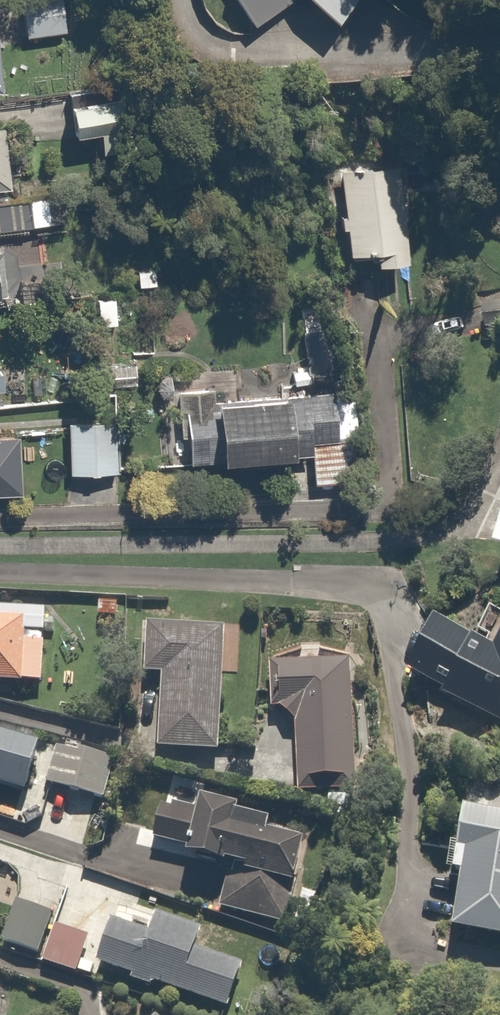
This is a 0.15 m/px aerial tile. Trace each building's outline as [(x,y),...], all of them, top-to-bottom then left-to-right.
[(18,3),(21,39),(73,35),(70,0),(51,0),(18,3)] [(247,22),(277,1),(276,0),(197,0),(223,38),(247,22)] [(328,32),(359,0),(294,0),(328,32)] [(116,98),(64,103),(67,139),(119,134),(116,98)] [(0,129),(0,190),(9,189),(1,129),(0,129)] [(334,167),(340,250),(367,248),(369,266),(402,263),(395,163),(334,167)] [(0,202),(0,229),(48,222),(44,195),(0,202)] [(292,462),(289,398),(212,402),(211,389),(176,390),(180,467),(292,462)] [(112,472),(111,420),(66,421),(67,473),(112,472)] [(0,436),(0,494),(17,494),(15,435),(0,436)] [(347,439),(308,442),(311,482),(351,478),(347,439)] [(0,616),(0,683),(39,684),(41,617),(0,616)] [(484,654),(499,663),(499,623),(484,654)] [(221,629),(142,626),(140,677),(158,678),(156,751),(216,754),(221,629)] [(474,646),(421,626),(408,661),(461,682),(474,646)] [(271,661),(272,705),(293,721),(294,785),(350,784),(348,659),(271,661)] [(477,696),(497,726),(499,724),(499,680),(477,696)] [(19,791),(33,738),(0,729),(0,786),(19,791)] [(98,797),(108,753),(55,741),(45,785),(98,797)] [(182,864),(225,870),(219,909),(287,919),(299,841),(265,836),(266,824),(233,819),(235,804),(195,798),(193,813),(155,808),(149,845),(184,850),(182,864)] [(451,874),(458,874),(452,935),(499,939),(499,814),(458,810),(451,874)] [(15,900),(0,932),(0,941),(31,956),(49,916),(15,900)] [(197,953),(203,934),(152,917),(145,935),(110,923),(95,966),(226,1010),(241,967),(197,953)] [(86,937),(54,926),(41,962),(74,974),(86,937)]
